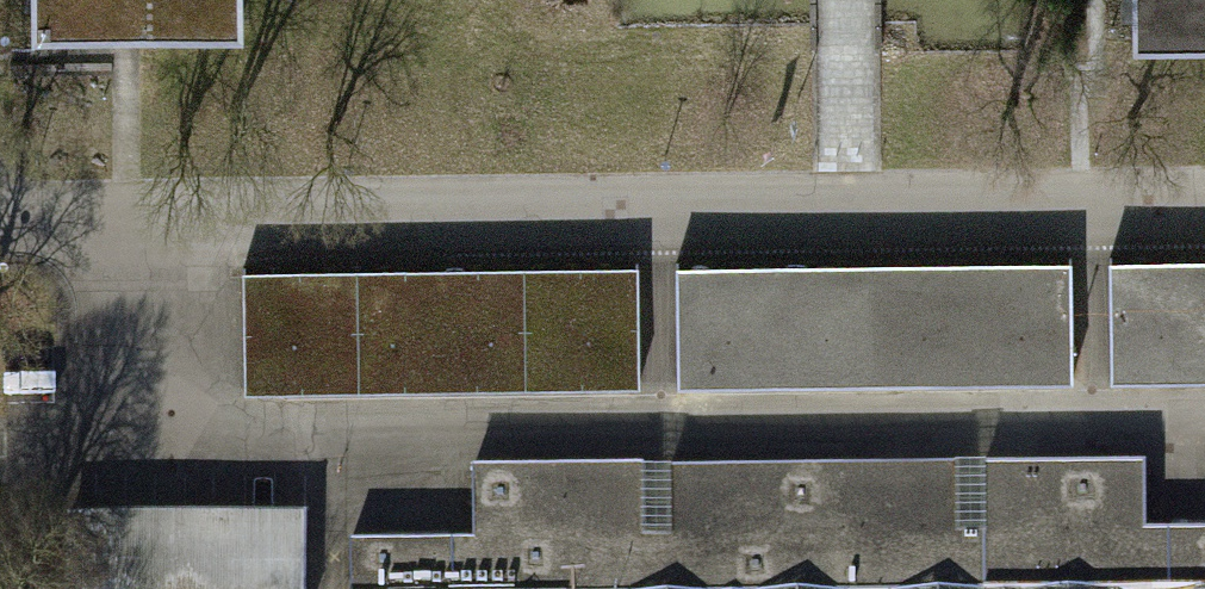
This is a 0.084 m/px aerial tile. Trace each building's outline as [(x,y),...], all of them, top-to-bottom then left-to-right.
[(31,16),(235,14),(234,0),(31,0),(31,16)] [(1129,29),(1204,29),(1204,0),(1129,0),(1129,29)] [(670,258),(671,332),(1066,327),(1065,253),(670,258)] [(1204,375),(1204,255),(1107,257),(1109,376),(1204,375)] [(238,263),(239,335),(276,335),(636,331),(635,259),(238,263)] [(1066,375),(1066,327),(671,332),(671,380),(1066,375)] [(636,331),(276,335),(277,388),(636,384),(636,331)] [(240,389),(277,388),(276,335),(239,335),(240,389)] [(347,542),(347,588),(1204,588),(1204,524),(1168,525),(1168,534),(1143,535),(1142,468),(986,470),(986,534),(956,535),(955,465),(670,468),(671,538),(639,538),(638,464),(462,466),(463,540),(347,542)] [(61,513),(61,588),(300,588),(301,514),(61,513)]
